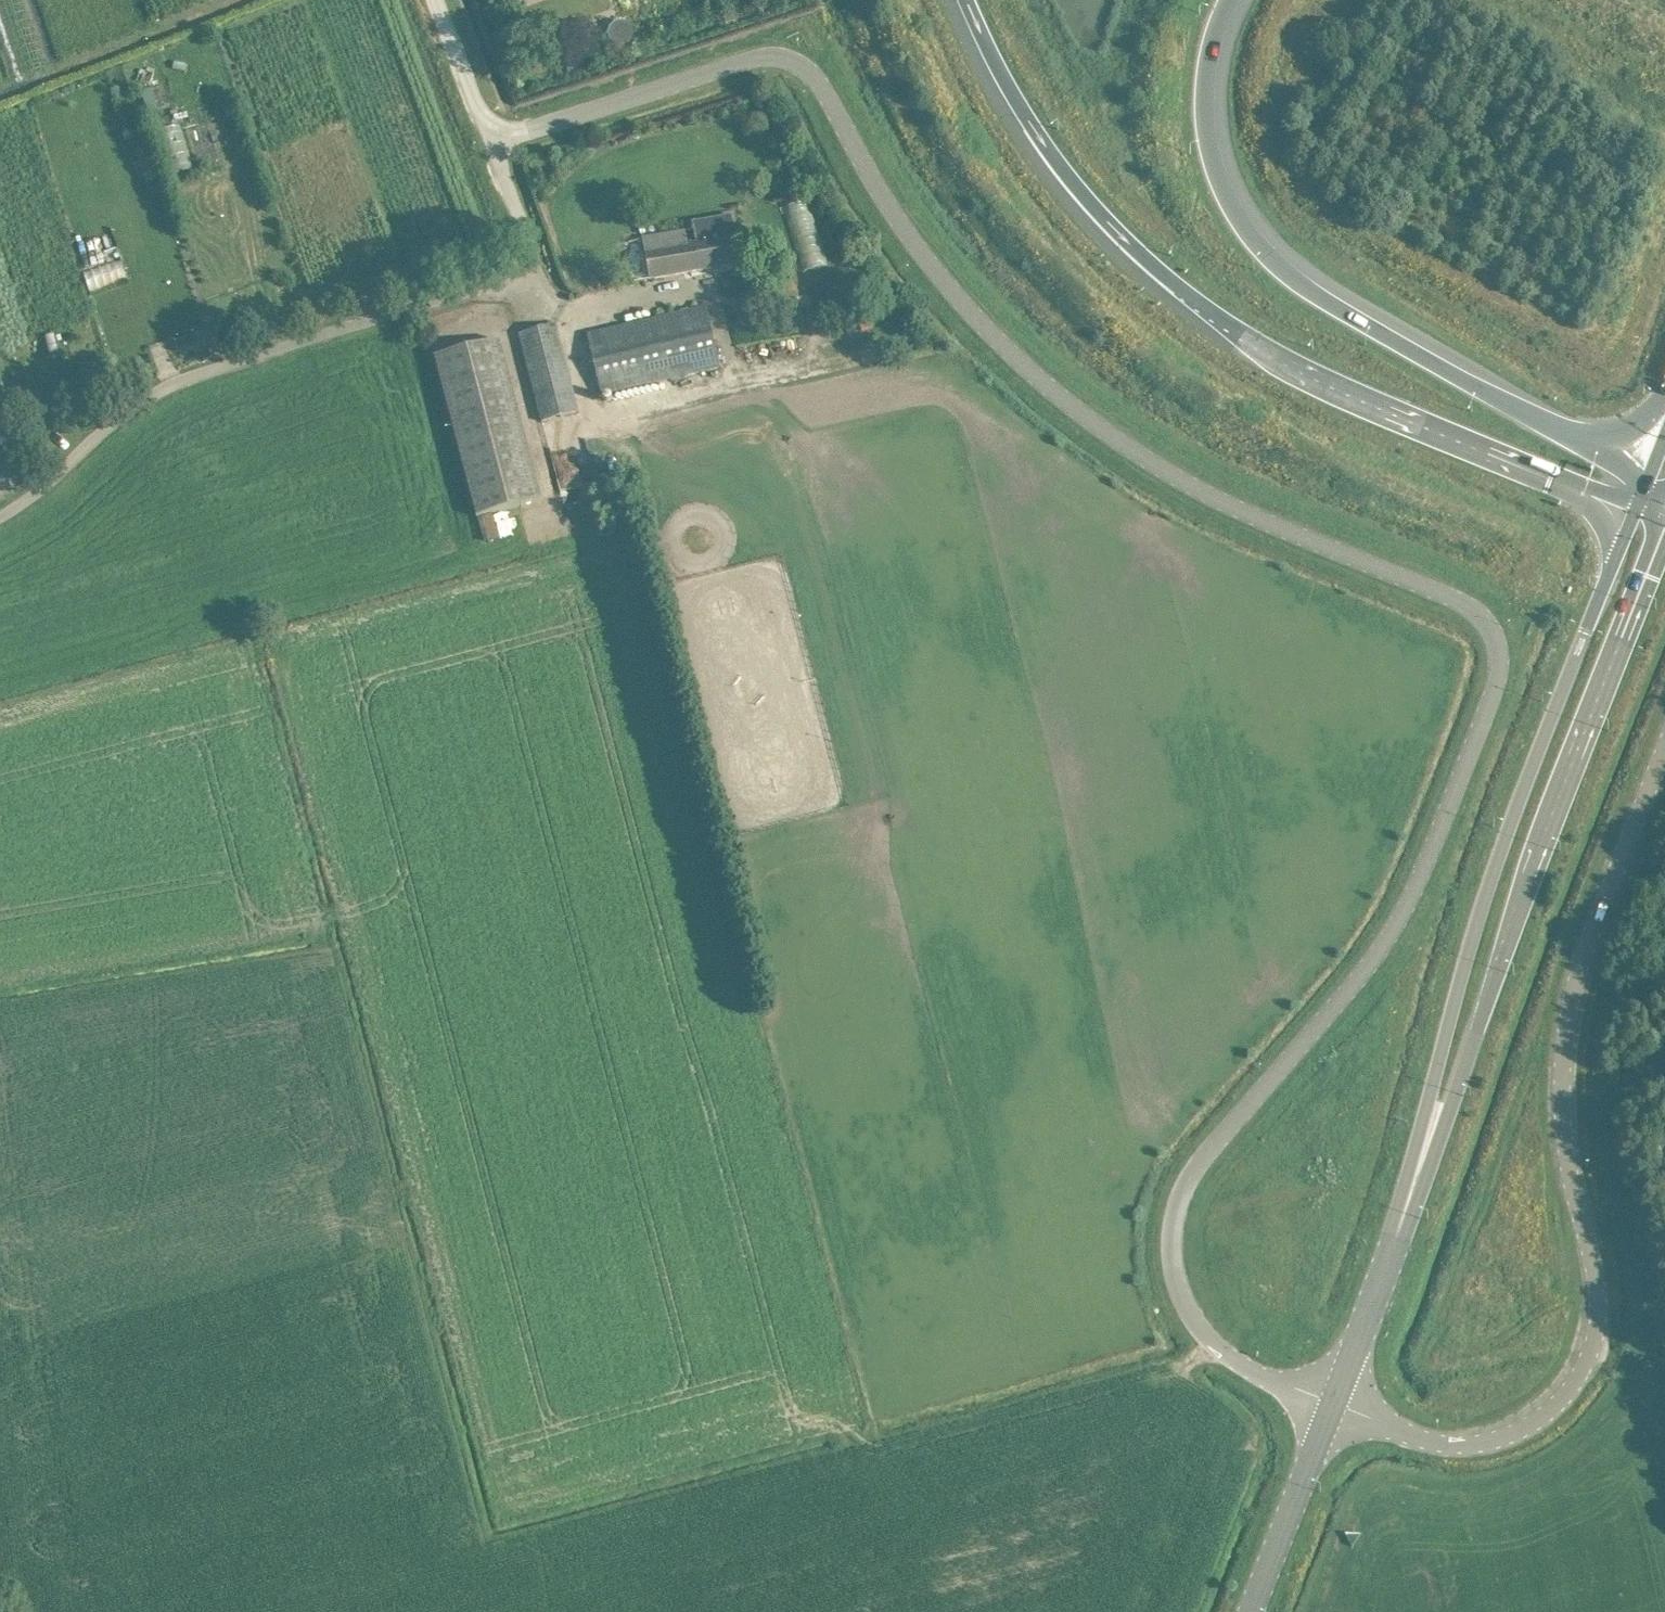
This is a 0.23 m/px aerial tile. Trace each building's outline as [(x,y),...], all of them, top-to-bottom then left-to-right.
[(733,10),(722,13),(727,28),(737,25),(733,10)] [(150,122),(152,130),(162,127),(160,120),(150,122)] [(692,222),(696,243),(688,245),(685,231),(642,238),(650,279),(740,264),(732,215),(692,222)] [(587,336),(592,357),(601,394),(720,366),(712,329),(707,308),(587,336)] [(579,412),(562,346),(556,325),(519,334),(525,355),(542,422),(579,412)] [(435,357),(440,378),(477,518),(541,500),(499,340),(435,357)] [(552,528),(554,541),(573,539),(571,526),(552,528)]
